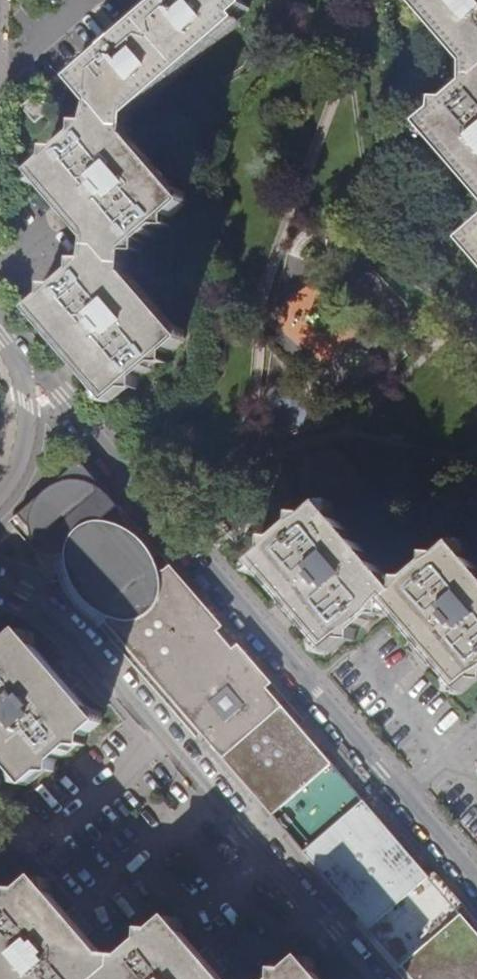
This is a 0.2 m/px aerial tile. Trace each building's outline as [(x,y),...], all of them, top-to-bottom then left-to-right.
[(132,135),(133,118),(243,21),(239,17),(250,7),(244,0),(176,0),(80,82),(101,105),(125,135),(132,135)] [(476,70),(476,0),(417,0),(476,70)] [(473,76),(473,85),(452,103),(441,102),(440,113),(427,124),(476,182),(476,77),(473,76)] [(38,95),(24,108),(37,123),(52,110),(38,95)] [(125,135),(101,105),(92,128),(85,127),(83,138),(72,148),(66,154),(56,153),(56,161),(41,175),(96,241),(96,244),(93,264),(83,263),(81,273),(60,290),(52,288),(52,299),(37,311),(81,363),(114,401),(129,388),(140,390),(139,379),(160,361),(168,362),(168,353),(183,340),(128,275),(130,259),(130,252),(143,253),(143,242),(164,225),(171,226),(172,217),(186,205),(131,141),(132,135),(125,135)] [(465,915),(470,911),(436,872),(432,876),(417,859),(366,800),(334,763),(285,706),(114,509),(117,507),(117,505),(117,502),(82,460),(20,514),(31,528),(31,529),(35,545),(37,550),(53,567),(58,563),(225,757),(274,813),(307,851),(373,927),(406,966),(400,971),(406,978),(476,978),(476,928),(465,915)] [(325,506),(310,519),(300,517),(300,527),(281,544),(271,542),(271,552),(256,564),(284,596),(294,608),(304,620),(333,653),(348,640),(357,641),(357,631),(378,614),(386,615),(388,605),(416,637),(426,648),(439,663),(465,692),(476,681),(476,567),(459,546),(443,558),(434,556),(432,566),(413,582),(403,582),(402,592),(325,506)] [(252,507),(225,530),(227,533),(233,539),(238,545),(264,521),(252,507)] [(32,782),(45,771),(56,772),(57,761),(77,744),(87,745),(87,734),(101,723),(63,679),(58,673),(25,634),(10,646),(1,646),(0,655),(0,745),(32,782)] [(4,978),(223,978),(220,976),(212,966),(201,954),(173,922),(160,933),(150,932),(148,942),(128,960),(118,959),(117,970),(88,937),(79,926),(69,915),(40,881),(27,893),(16,893),(16,903),(0,917),(0,975),(4,978)] [(305,962),(292,974),(282,973),(282,978),(320,978),(305,962)]
